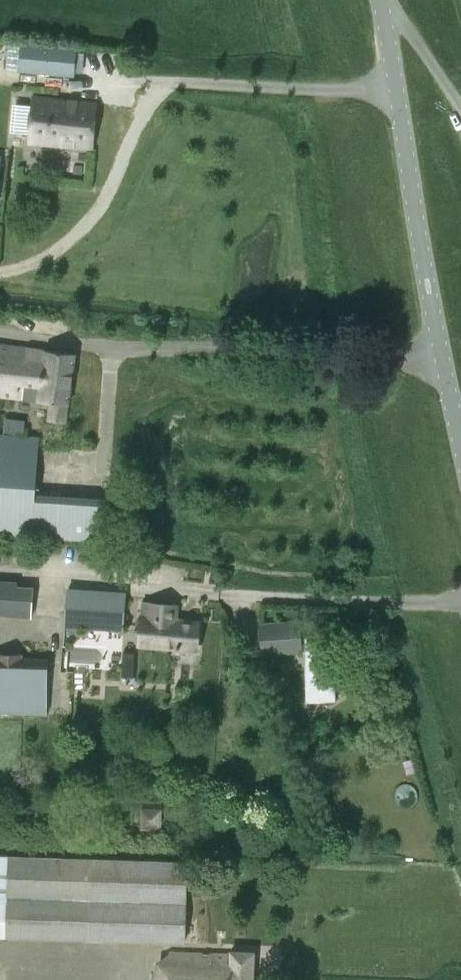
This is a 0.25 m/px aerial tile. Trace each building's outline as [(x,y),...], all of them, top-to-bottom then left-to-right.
[(9,43),(6,69),(18,71),(18,72),(74,77),(77,49),(21,44),(9,43)] [(92,150),(97,104),(33,98),(28,143),(92,150)] [(74,355),(0,346),(0,397),(50,403),(48,421),(64,423),(67,405),(68,405),(74,355)] [(109,503),(34,497),(38,439),(0,436),(0,537),(45,540),(45,539),(106,544),(109,503)] [(31,618),(33,589),(16,588),(16,583),(0,582),(0,615),(31,618)] [(69,590),(66,625),(80,626),(83,591),(69,590)] [(111,594),(108,628),(122,629),(125,595),(111,594)] [(200,624),(175,622),(176,607),(151,604),(149,619),(141,618),(139,645),(197,651),(200,624)] [(300,621),(259,625),(262,655),(303,651),(300,621)] [(307,702),(335,702),(334,638),(306,638),(307,702)] [(47,714),(48,660),(23,659),(23,656),(0,655),(0,714),(47,714)] [(265,659),(252,667),(264,686),(277,678),(265,659)] [(141,809),(141,829),(161,829),(161,810),(141,809)] [(318,847),(330,849),(333,834),(320,832),(318,847)] [(8,938),(184,944),(186,863),(10,857),(0,857),(0,938),(8,938)] [(254,953),(230,952),(230,955),(169,953),(168,979),(253,979),(254,953)]
